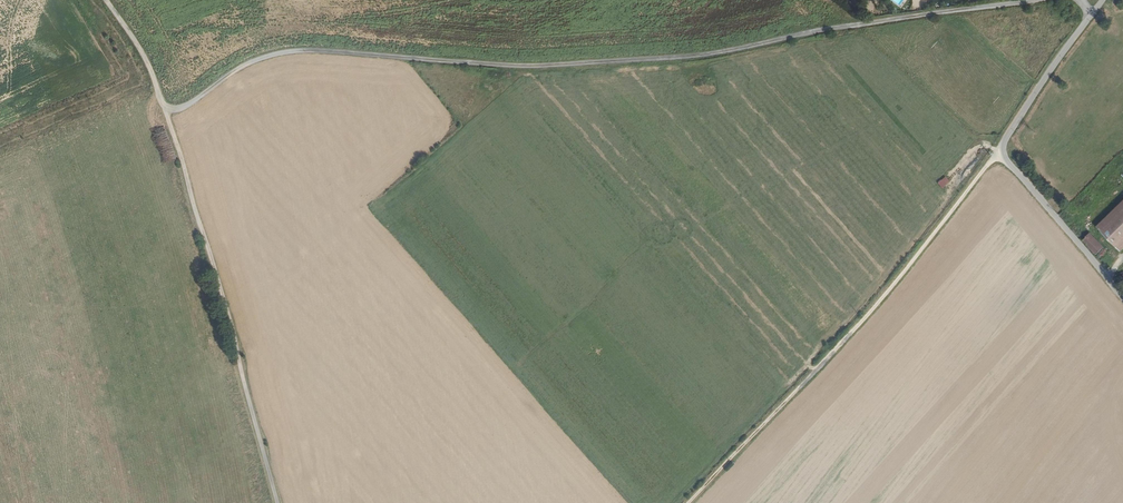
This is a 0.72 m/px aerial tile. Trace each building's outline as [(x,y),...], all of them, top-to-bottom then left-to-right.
[(937,183),(942,189),(949,182),(944,176),(937,183)] [(1099,230),(1122,207),(1122,197),(1094,224),(1099,230)] [(1099,230),(1115,246),(1122,239),(1122,207),(1099,230)] [(1084,231),(1077,237),(1094,256),(1101,250),(1084,231)] [(1115,246),(1120,251),(1122,248),(1122,239),(1115,246)]
